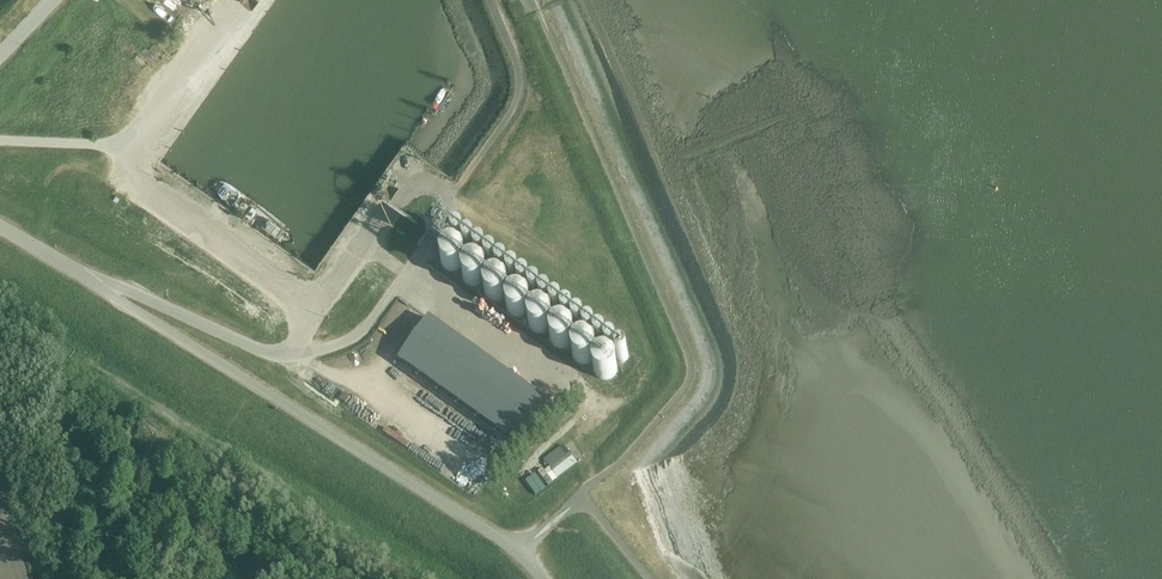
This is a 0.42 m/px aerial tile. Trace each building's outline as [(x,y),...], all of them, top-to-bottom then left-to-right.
[(107,177),(110,170),(97,163),(93,170),(107,177)] [(107,196),(113,185),(108,182),(102,193),(107,196)] [(127,192),(123,199),(137,206),(140,200),(127,192)] [(454,233),(446,227),(441,224),(436,220),(426,234),(427,234),(432,238),(438,242),(444,247),(454,233)] [(456,241),(456,242),(456,243),(456,244),(456,245),(457,245),(458,246),(459,247),(460,247),(461,248),(462,248),(463,248),(464,247),(465,247),(465,246),(466,245),(467,245),(467,244),(467,243),(468,242),(467,241),(467,240),(467,239),(466,238),(465,237),(465,236),(464,236),(463,236),(462,236),(461,236),(460,236),(459,236),(458,237),(457,238),(456,239),(456,240),(456,241)] [(466,248),(466,249),(466,250),(467,251),(467,252),(468,253),(468,254),(469,254),(470,255),(471,255),(472,255),(473,255),(474,255),(475,254),(476,254),(477,253),(478,252),(478,251),(478,250),(478,249),(478,248),(478,247),(478,246),(477,245),(476,245),(475,244),(474,244),(473,243),(472,243),(471,243),(470,244),(469,244),(468,245),(467,246),(467,247),(466,248)] [(441,258),(441,260),(441,261),(441,263),(441,264),(442,265),(443,267),(444,268),(445,269),(446,270),(447,271),(449,271),(450,271),(452,272),(453,272),(455,271),(456,271),(458,271),(459,270),(460,269),(461,268),(462,267),(463,265),(464,264),(464,263),(464,261),(464,260),(464,258),(464,257),(464,255),(463,254),(462,253),(461,252),(460,250),(459,250),(458,249),(456,248),(455,248),(453,248),(452,248),(450,248),(449,248),(447,249),(446,250),(445,250),(444,252),(443,253),(442,254),(441,255),(441,257),(441,258)] [(477,256),(477,257),(477,258),(477,259),(478,260),(478,261),(479,261),(480,262),(481,262),(482,263),(483,263),(484,263),(485,262),(486,262),(487,261),(488,261),(488,260),(489,259),(489,258),(489,257),(489,256),(489,255),(488,254),(488,253),(487,252),(486,252),(485,251),(484,251),(483,251),(482,251),(481,251),(480,252),(479,252),(478,253),(478,254),(477,255),(477,256)] [(488,263),(488,265),(488,266),(488,267),(489,268),(490,269),(491,270),(492,270),(493,270),(494,270),(495,270),(496,270),(497,270),(498,269),(498,268),(499,267),(500,266),(500,264),(500,263),(499,262),(498,261),(498,260),(497,259),(496,259),(495,259),(494,259),(493,259),(492,259),(491,259),(490,260),(489,261),(489,262),(488,262),(488,263)] [(462,274),(462,275),(462,276),(462,278),(463,279),(463,281),(464,282),(465,283),(466,284),(468,285),(469,286),(470,286),(472,287),(473,287),(475,287),(476,287),(478,286),(479,286),(480,285),(482,284),(483,283),(484,282),(484,281),(485,279),(486,278),(486,277),(486,275),(486,274),(486,272),(485,271),(484,269),(484,268),(483,267),(482,266),(480,265),(479,264),(478,264),(476,263),(475,263),(473,263),(472,263),(470,264),(469,264),(468,265),(466,266),(465,267),(464,268),(463,269),(463,271),(462,272),(462,274)] [(499,271),(499,272),(499,273),(499,274),(499,275),(500,276),(501,277),(502,277),(502,278),(503,278),(504,278),(506,278),(507,278),(507,277),(508,277),(509,276),(510,275),(510,274),(510,273),(510,272),(510,271),(510,270),(510,269),(509,268),(508,268),(507,267),(506,266),(504,266),(503,266),(502,267),(501,268),(500,268),(499,269),(499,270),(499,271)] [(509,279),(509,280),(509,281),(510,282),(510,283),(511,284),(512,285),(513,285),(514,286),(515,286),(516,286),(517,285),(518,285),(519,284),(520,284),(520,283),(521,282),(521,281),(521,280),(521,279),(521,278),(520,277),(520,276),(519,275),(518,275),(517,274),(516,274),(515,274),(514,274),(513,274),(512,275),(511,275),(511,276),(510,277),(510,278),(509,279)] [(484,290),(484,291),(484,293),(484,294),(484,296),(485,297),(486,298),(487,299),(488,300),(489,301),(490,302),(492,303),(493,303),(495,303),(496,303),(498,303),(499,302),(501,302),(502,301),(503,300),(504,299),(505,298),(506,297),(507,296),(507,294),(507,293),(508,291),(507,290),(507,288),(507,287),(506,285),(505,284),(504,283),(503,282),(502,281),(501,280),(499,280),(498,279),(496,279),(495,279),(493,279),(492,280),(490,280),(489,281),(488,282),(487,283),(486,284),(485,285),(484,287),(484,288),(484,290)] [(520,286),(520,287),(520,288),(520,289),(521,290),(521,291),(522,292),(523,293),(524,293),(525,293),(526,293),(527,293),(528,293),(529,293),(530,292),(531,291),(531,290),(532,289),(532,288),(532,287),(532,286),(532,285),(531,284),(530,283),(529,282),(528,282),(527,282),(526,281),(525,281),(524,282),(523,282),(522,283),(521,284),(520,285),(520,286)] [(531,294),(531,295),(531,296),(531,297),(532,298),(532,299),(533,300),(534,300),(535,301),(536,301),(537,301),(538,301),(539,301),(540,300),(541,300),(541,299),(542,298),(542,297),(543,296),(543,295),(543,294),(542,293),(542,292),(541,291),(541,290),(540,290),(539,289),(538,289),(537,289),(536,289),(535,289),(534,290),(533,290),(532,291),(532,292),(531,293),(531,294)] [(506,305),(506,307),(506,308),(506,310),(507,311),(507,312),(508,314),(509,315),(510,316),(511,317),(513,317),(514,318),(516,318),(517,318),(519,318),(520,318),(522,318),(523,317),(524,317),(525,316),(527,315),(527,314),(528,312),(529,311),(529,309),(530,308),(530,307),(530,305),(529,304),(529,302),(528,301),(527,299),(527,298),(525,297),(524,296),(523,296),(522,295),(520,295),(519,295),(517,295),(516,295),(514,295),(513,296),(511,296),(510,297),(509,298),(508,299),(507,301),(507,302),(506,304),(506,305)] [(542,302),(541,303),(542,304),(542,305),(542,306),(543,306),(544,307),(544,308),(545,308),(546,309),(547,309),(548,309),(549,308),(550,308),(551,307),(552,306),(553,306),(553,305),(553,304),(553,303),(553,302),(553,301),(553,300),(552,299),(551,298),(550,297),(549,297),(548,297),(547,297),(546,297),(545,297),(544,297),(544,298),(543,299),(542,300),(542,301),(542,302)] [(552,309),(552,310),(552,311),(553,312),(553,313),(554,314),(554,315),(555,315),(556,316),(557,316),(558,316),(559,316),(560,316),(561,315),(562,315),(563,314),(563,313),(564,312),(564,311),(564,310),(564,309),(564,308),(563,307),(563,306),(562,306),(561,305),(560,305),(559,304),(558,304),(557,304),(556,305),(555,305),(554,306),(553,307),(553,308),(552,309)] [(528,320),(528,322),(528,323),(528,325),(528,326),(529,327),(530,329),(531,330),(532,331),(533,332),(534,333),(536,333),(537,333),(539,334),(540,334),(542,333),(543,333),(545,333),(546,332),(547,331),(548,330),(549,329),(550,327),(551,326),(551,325),(551,323),(552,322),(551,320),(551,319),(551,317),(550,316),(549,315),(548,314),(547,312),(546,312),(545,311),(543,310),(542,310),(540,310),(539,310),(537,310),(536,310),(534,311),(533,312),(532,312),(531,314),(530,315),(529,316),(528,317),(528,319),(528,320)] [(563,317),(563,318),(563,319),(563,320),(564,321),(564,322),(565,322),(566,323),(567,324),(568,324),(569,324),(570,324),(571,324),(572,323),(573,322),(574,321),(574,320),(575,319),(575,318),(575,317),(574,316),(574,315),(573,314),(573,313),(572,313),(571,312),(570,312),(569,312),(568,312),(567,312),(566,313),(565,313),(564,314),(564,315),(563,316),(563,317)] [(429,319),(398,362),(405,367),(420,378),(442,393),(459,405),(516,446),(547,402),(429,319)] [(574,324),(574,326),(574,327),(574,328),(575,329),(576,330),(577,331),(578,331),(579,331),(580,331),(581,331),(582,331),(583,331),(583,330),(584,329),(585,329),(585,328),(585,327),(586,326),(585,324),(585,323),(584,322),(583,321),(583,320),(582,320),(581,320),(580,320),(579,320),(578,320),(577,320),(576,321),(575,322),(574,323),(574,324)] [(550,336),(550,337),(550,339),(550,340),(551,341),(551,343),(552,344),(553,345),(554,346),(555,347),(557,348),(558,348),(560,349),(561,349),(563,349),(564,349),(566,348),(567,348),(568,347),(569,346),(571,345),(572,344),(572,343),(573,341),(573,340),(574,339),(574,337),(574,336),(573,334),(573,333),(572,331),(571,330),(571,329),(569,328),(568,327),(567,326),(566,326),(564,325),(563,325),(561,325),(560,325),(558,326),(557,326),(555,327),(554,328),(553,329),(552,330),(551,331),(551,333),(550,334),(550,336)] [(584,332),(584,333),(584,334),(585,335),(585,336),(586,337),(586,338),(587,338),(588,339),(589,339),(590,339),(591,339),(592,339),(593,338),(594,338),(595,337),(595,336),(596,335),(596,334),(596,333),(596,332),(596,331),(595,330),(595,329),(594,329),(593,328),(592,328),(591,327),(590,327),(589,327),(588,328),(587,328),(586,329),(585,330),(585,331),(584,332)] [(595,340),(595,341),(595,342),(595,343),(596,344),(596,345),(597,345),(598,346),(599,346),(600,347),(601,347),(602,347),(603,346),(604,346),(605,345),(606,345),(606,344),(607,343),(607,342),(607,341),(607,340),(607,339),(606,338),(606,337),(605,336),(604,336),(603,335),(602,335),(601,335),(600,335),(599,335),(598,336),(597,336),(596,337),(596,338),(595,339),(595,340)] [(572,351),(572,353),(572,354),(572,356),(572,357),(573,359),(574,360),(575,361),(576,362),(577,363),(578,364),(580,364),(581,365),(583,365),(584,365),(586,365),(587,364),(589,364),(590,363),(591,362),(592,361),(593,360),(594,359),(595,357),(595,356),(595,354),(596,353),(595,351),(595,350),(595,348),(594,347),(593,346),(592,345),(591,344),(590,343),(589,342),(587,342),(586,341),(584,341),(583,341),(581,341),(580,342),(578,342),(577,343),(576,344),(575,345),(574,346),(573,347),(572,349),(572,350),(572,351)] [(606,347),(606,348),(606,349),(606,350),(607,351),(607,352),(608,353),(609,354),(610,354),(611,354),(612,354),(613,354),(614,354),(615,354),(616,353),(616,352),(617,351),(617,350),(618,349),(618,348),(618,347),(617,346),(617,345),(616,345),(616,344),(615,343),(614,343),(613,343),(612,342),(611,343),(610,343),(609,343),(608,344),(607,345),(606,346),(606,347)] [(617,355),(617,356),(617,357),(617,358),(617,359),(618,360),(619,361),(620,361),(620,362),(621,362),(623,362),(624,362),(625,362),(625,361),(626,361),(627,360),(628,359),(628,358),(628,357),(628,356),(628,355),(628,354),(628,353),(627,352),(626,351),(625,351),(625,350),(624,350),(622,350),(621,350),(620,350),(620,351),(619,351),(618,352),(617,353),(617,354),(617,355)] [(593,367),(593,368),(594,370),(594,371),(594,373),(595,374),(596,375),(597,377),(598,378),(599,378),(600,379),(602,380),(603,380),(605,380),(606,380),(608,380),(609,380),(610,379),(612,378),(613,378),(614,377),(615,375),(616,374),(617,373),(617,371),(617,370),(617,368),(617,367),(617,365),(617,364),(616,363),(615,361),(614,360),(613,359),(612,358),(610,358),(609,357),(608,357),(606,356),(605,356),(603,357),(602,357),(600,358),(599,358),(598,359),(597,360),(596,361),(595,363),(594,364),(594,365),(593,367)] [(345,393),(341,400),(346,403),(350,397),(345,393)] [(424,439),(427,432),(401,419),(397,426),(424,439)] [(549,487),(559,479),(578,464),(564,445),(545,460),(554,473),(549,477),(544,470),(539,473),(549,487)]
